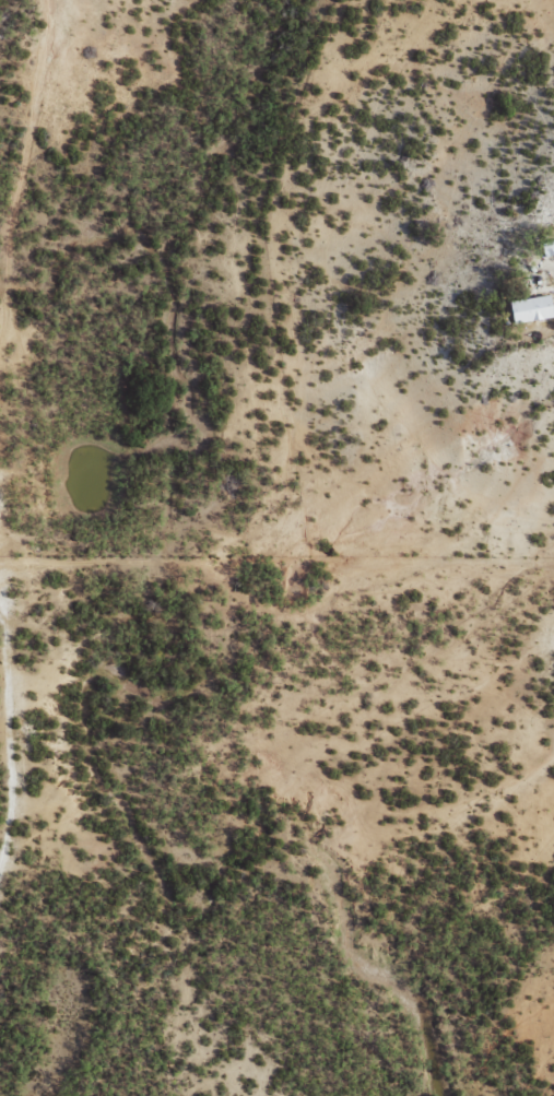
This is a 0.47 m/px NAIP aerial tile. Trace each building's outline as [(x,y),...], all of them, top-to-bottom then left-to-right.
[(510,323),(552,317),(549,297),(508,302),(510,323)]
